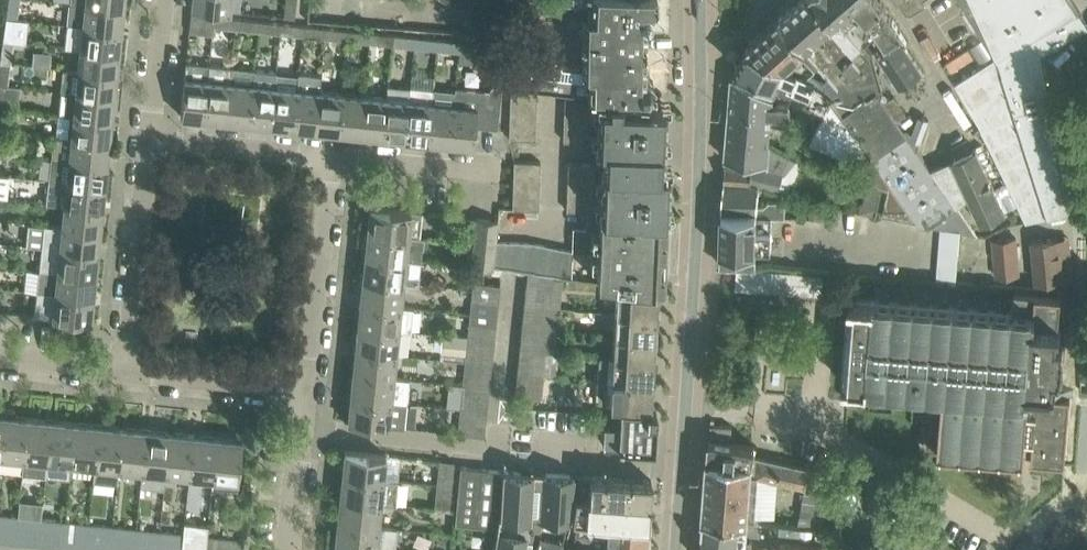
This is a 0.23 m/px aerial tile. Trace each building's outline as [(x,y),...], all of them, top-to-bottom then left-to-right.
[(6,17),(16,18),(19,0),(8,0),(6,17)] [(191,6),(230,10),(231,0),(192,0),(191,6)] [(284,16),(294,17),(296,0),(286,0),(284,16)] [(454,3),(464,6),(473,8),(479,8),(484,8),(489,8),(495,7),(504,4),(509,3),(515,3),(518,3),(527,4),(533,5),(537,6),(541,7),(546,9),(551,10),(557,11),(568,13),(578,13),(581,13),(580,39),(644,40),(644,17),(649,17),(649,8),(655,3),(655,0),(448,0),(454,3)] [(780,16),(838,81),(868,55),(858,45),(819,0),(798,0),(780,16)] [(858,45),(868,55),(838,81),(832,86),(827,91),(841,111),(875,87),(880,95),(883,93),(873,52),(863,41),(877,28),(864,6),(858,0),(819,0),(858,45)] [(864,6),(877,28),(879,32),(874,36),(881,46),(902,32),(882,0),(858,0),(864,6)] [(904,8),(905,9),(906,10),(907,10),(908,11),(909,11),(910,11),(911,11),(912,11),(913,10),(925,2),(924,0),(899,0),(904,8)] [(995,53),(972,0),(963,0),(995,53)] [(995,53),(998,57),(1047,215),(1048,215),(1066,211),(1069,211),(1068,196),(1068,195),(1047,84),(1036,31),(1078,8),(1073,0),(972,0),(995,53)] [(70,1),(67,23),(121,29),(123,7),(70,1)] [(191,13),(189,30),(212,33),(213,25),(214,15),(191,13)] [(236,28),(237,18),(214,15),(213,25),(236,28)] [(780,16),(748,44),(826,78),(832,86),(838,81),(780,16)] [(16,18),(6,17),(3,39),(13,40),(16,18)] [(259,20),(237,18),(236,28),(258,30),(259,20)] [(282,22),(259,20),(258,30),(280,32),(282,22)] [(305,25),(282,22),(280,32),(304,35),(305,25)] [(65,46),(80,47),(118,52),(121,29),(67,23),(65,46)] [(327,27),(305,25),(304,35),(326,37),(327,27)] [(349,29),(327,27),(326,37),(348,39),(349,29)] [(370,42),(371,32),(349,29),(348,39),(370,42)] [(371,32),(370,42),(392,44),(393,34),(371,32)] [(881,46),(876,50),(900,84),(921,69),(902,42),(906,39),(902,32),(881,46)] [(416,36),(393,34),(392,44),(415,46),(416,36)] [(439,39),(416,36),(415,46),(438,49),(439,39)] [(0,56),(0,61),(10,62),(13,40),(3,39),(0,56)] [(461,51),(462,41),(439,39),(438,49),(461,51)] [(580,39),(580,63),(562,60),(562,58),(542,56),(542,58),(532,57),(531,68),(527,68),(526,86),(537,87),(565,89),(565,90),(583,92),(591,93),(598,93),(646,94),(648,94),(653,89),(653,80),(647,75),(647,65),(643,65),(644,40),(580,39)] [(748,44),(736,65),(758,72),(777,84),(777,91),(794,93),(821,107),(807,134),(857,154),(865,149),(868,148),(844,114),(841,111),(827,91),(832,86),(826,78),(748,44)] [(80,47),(78,70),(116,74),(118,52),(80,47)] [(1026,219),(1047,215),(998,57),(995,53),(952,80),(975,119),(1026,219)] [(7,84),(10,62),(0,61),(0,83),(7,84)] [(186,61),(184,76),(180,114),(203,117),(209,63),(186,61)] [(203,117),(226,119),(231,81),(230,81),(232,65),(209,63),(203,117)] [(231,81),(226,119),(248,121),(254,68),(232,66),(231,81)] [(64,68),(62,90),(114,96),(116,74),(78,70),(64,68)] [(248,121),(270,124),(275,85),(276,70),(254,68),(248,121)] [(294,126),(316,128),(320,90),(322,74),(300,72),(298,88),(294,126)] [(732,74),(729,109),(785,114),(790,114),(790,108),(788,103),(771,102),(772,94),(755,80),(734,74),(732,74)] [(475,125),(497,128),(502,77),(497,77),(490,88),(457,85),(457,88),(451,142),(473,145),(475,125)] [(405,138),(411,83),(388,81),(386,97),(382,135),(405,138)] [(405,138),(428,140),(434,86),(411,83),(405,138)] [(275,85),(270,124),(294,126),(298,88),(275,85)] [(434,86),(428,140),(451,142),(457,88),(434,86)] [(537,87),(526,86),(511,86),(510,99),(536,99),(537,87)] [(875,87),(841,111),(844,114),(868,148),(915,216),(918,219),(921,223),(928,224),(929,224),(943,227),(960,230),(978,234),(957,204),(931,168),(897,119),(884,101),(883,99),(880,95),(875,87)] [(111,118),(114,96),(62,90),(60,112),(111,118)] [(320,90),(316,128),(338,131),(342,92),(320,90)] [(565,90),(564,103),(591,104),(591,93),(583,92),(565,90)] [(338,131),(360,133),(364,94),(342,92),(338,131)] [(596,141),(603,141),(603,154),(603,163),(601,163),(599,210),(599,213),(622,214),(665,218),(667,165),(661,165),(661,155),(661,143),(662,143),(664,103),(663,102),(646,101),(646,94),(598,93),(596,141)] [(364,94),(360,133),(382,135),(386,97),(364,94)] [(892,95),(884,101),(897,119),(906,114),(892,95)] [(536,112),(536,99),(510,99),(510,111),(536,112)] [(564,103),(564,115),(590,116),(591,104),(564,103)] [(729,109),(727,139),(768,142),(770,124),(784,125),(785,114),(729,109)] [(510,111),(509,124),(536,125),(536,112),(510,111)] [(60,112),(58,134),(109,140),(111,118),(60,112)] [(564,115),(563,127),(590,128),(590,116),(564,115)] [(535,138),(536,125),(509,124),(509,137),(535,138)] [(563,127),(563,139),(589,140),(590,128),(563,127)] [(53,134),(51,157),(107,163),(109,140),(58,134),(53,134)] [(727,139),(726,157),(753,159),(752,164),(751,178),(778,186),(783,170),(781,169),(789,155),(768,144),(768,142),(727,139)] [(976,147),(931,168),(957,204),(970,195),(982,220),(1006,209),(976,147)] [(865,149),(855,180),(861,182),(877,188),(879,188),(875,207),(878,208),(915,216),(868,148),(865,149)] [(51,157),(48,179),(104,185),(107,163),(51,157)] [(540,161),(515,160),(514,160),(513,172),(540,173),(540,161)] [(567,173),(594,174),(594,163),(568,162),(567,173)] [(752,164),(725,162),(724,181),(751,182),(751,178),(752,164)] [(513,172),(513,183),(539,184),(540,173),(513,172)] [(567,173),(567,185),(593,186),(594,174),(567,173)] [(46,202),(64,204),(102,208),(104,185),(48,179),(46,202)] [(751,182),(724,181),(722,210),(757,211),(757,216),(772,216),(784,217),(785,202),(774,202),(770,204),(758,204),(758,182),(751,182)] [(859,201),(857,211),(873,214),(875,207),(879,188),(877,188),(861,182),(858,193),(863,194),(861,201),(859,201)] [(539,196),(539,184),(513,183),(512,195),(539,196)] [(593,198),(593,186),(567,185),(567,197),(593,198)] [(512,195),(512,207),(538,208),(539,196),(512,195)] [(567,197),(566,209),(588,210),(593,210),(593,198),(567,197)] [(64,204),(61,226),(100,230),(102,208),(64,204)] [(810,204),(810,218),(822,218),(822,205),(810,204)] [(367,232),(407,236),(410,210),(370,206),(367,232)] [(593,210),(588,210),(587,227),(599,227),(599,213),(599,210),(593,210)] [(720,263),(721,263),(757,264),(757,244),(772,245),(772,216),(757,216),(757,211),(722,210),(722,211),(721,249),(720,263)] [(621,241),(622,214),(599,213),(599,227),(598,239),(598,251),(598,252),(599,252),(598,279),(663,285),(663,265),(658,264),(658,254),(628,252),(628,241),(621,241)] [(622,214),(621,241),(628,241),(628,252),(658,254),(658,251),(664,252),(665,218),(622,214)] [(478,217),(463,215),(460,243),(474,244),(475,244),(478,217)] [(496,240),(497,219),(478,217),(475,244),(474,244),(472,266),(488,267),(489,265),(493,266),(496,240)] [(41,247),(59,248),(97,253),(100,230),(61,226),(44,224),(41,247)] [(574,238),(598,239),(599,227),(587,227),(574,227),(574,238)] [(943,227),(938,280),(955,280),(960,230),(943,227)] [(367,232),(365,254),(416,260),(417,247),(424,248),(425,238),(407,236),(367,232)] [(1016,236),(993,238),(996,274),(1019,272),(1016,236)] [(574,238),(573,250),(573,252),(598,252),(598,251),(598,239),(574,238)] [(1062,277),(1058,243),(1058,242),(1057,241),(1057,240),(1056,239),(1055,239),(1053,238),(1031,240),(1035,280),(1047,278),(1047,279),(1050,279),(1050,278),(1062,277)] [(508,240),(496,240),(493,266),(501,267),(507,268),(508,240)] [(508,240),(507,268),(520,269),(520,241),(508,240)] [(533,242),(520,241),(520,269),(527,270),(532,271),(533,242)] [(546,244),(533,242),(532,271),(545,272),(546,244)] [(545,272),(553,273),(557,273),(558,247),(546,244),(545,272)] [(97,253),(59,248),(41,247),(39,269),(57,270),(95,275),(97,253)] [(573,250),(558,247),(557,273),(572,275),(573,252),(573,250)] [(362,279),(402,283),(419,285),(422,260),(416,260),(365,254),(362,279)] [(736,266),(735,293),(825,296),(826,269),(736,266)] [(95,275),(57,270),(39,269),(37,291),(54,293),(93,297),(95,275)] [(553,276),(553,273),(545,272),(532,271),(527,270),(524,304),(559,308),(561,277),(553,276)] [(400,306),(402,283),(362,279),(360,302),(400,306)] [(474,281),(471,302),(497,305),(499,283),(474,281)] [(616,289),(614,312),(655,315),(656,309),(657,291),(616,289)] [(93,297),(54,293),(37,291),(34,314),(90,320),(93,297)] [(1010,309),(850,295),(843,380),(849,380),(848,400),(864,401),(864,396),(928,401),(924,446),(944,448),(943,453),(958,454),(959,449),(964,449),(964,455),(978,456),(978,450),(984,451),(983,456),(998,458),(999,452),(1003,453),(1003,458),(1017,459),(1018,456),(1023,456),(1024,454),(1031,455),(1030,462),(1064,465),(1069,398),(1055,397),(1056,384),(1053,384),(1054,373),(1060,374),(1062,369),(1063,365),(1064,361),(1064,356),(1064,352),(1064,348),(1064,343),(1063,339),(1056,339),(1057,326),(1059,327),(1060,323),(1058,323),(1060,295),(1013,292),(1013,294),(1011,293),(1010,309)] [(360,302),(357,327),(398,331),(411,332),(414,308),(400,306),(360,302)] [(494,328),(497,305),(471,302),(469,325),(494,328)] [(524,304),(521,326),(552,331),(556,331),(559,308),(524,304)] [(614,312),(613,335),(654,337),(655,320),(655,315),(614,312)] [(493,344),(494,328),(469,325),(468,338),(467,341),(493,344)] [(519,349),(545,352),(554,353),(556,331),(552,331),(521,326),(519,349)] [(395,353),(398,331),(357,327),(355,349),(395,353)] [(466,354),(465,361),(491,363),(493,344),(467,341),(468,338),(442,335),(440,351),(466,354)] [(613,335),(612,356),(653,359),(653,353),(654,337),(613,335)] [(355,349),(353,373),(393,377),(395,353),(355,349)] [(543,375),(545,352),(519,349),(517,371),(543,375)] [(653,359),(612,356),(599,356),(598,378),(651,381),(652,365),(653,359)] [(488,387),(491,363),(465,361),(463,384),(488,387)] [(514,394),(541,396),(543,375),(517,371),(514,394)] [(407,379),(393,377),(353,373),(350,398),(405,404),(407,379)] [(598,378),(596,401),(602,402),(650,405),(650,398),(651,381),(598,378)] [(463,384),(460,409),(486,412),(488,387),(463,384)] [(350,398),(348,421),(402,426),(405,404),(350,398)] [(653,444),(655,406),(650,405),(602,402),(602,412),(601,421),(603,421),(602,440),(653,444)] [(0,454),(24,457),(28,416),(14,415),(15,408),(5,407),(0,454)] [(483,434),(486,412),(460,409),(458,432),(483,434)] [(28,416),(24,457),(22,472),(46,474),(52,419),(28,416)] [(76,421),(52,419),(46,474),(70,477),(71,462),(76,421)] [(71,462),(95,464),(99,424),(76,421),(71,462)] [(732,425),(713,424),(711,423),(711,435),(731,437),(732,425)] [(122,426),(99,424),(95,464),(94,479),(117,482),(118,467),(122,426)] [(118,467),(143,469),(147,429),(122,426),(118,467)] [(165,487),(166,472),(171,431),(147,429),(143,469),(141,484),(165,487)] [(166,472),(190,474),(194,434),(171,431),(166,472)] [(190,474),(213,476),(217,436),(194,434),(190,474)] [(213,476),(212,487),(236,489),(238,479),(242,439),(217,436),(213,476)] [(704,514),(749,519),(752,476),(807,486),(808,479),(811,463),(755,453),(757,445),(711,437),(704,514)] [(342,475),(382,479),(385,454),(345,449),(342,475)] [(451,488),(454,460),(440,459),(437,484),(446,485),(446,487),(451,488)] [(482,467),(460,465),(455,522),(477,524),(482,467)] [(482,467),(477,524),(497,526),(501,499),(502,469),(482,467)] [(493,549),(534,549),(540,531),(544,472),(502,469),(501,499),(497,526),(493,549)] [(566,518),(573,474),(544,472),(540,531),(534,549),(559,549),(566,518)] [(578,474),(575,496),(649,501),(651,479),(578,474)] [(342,475),(340,498),(380,502),(395,504),(398,480),(382,479),(342,475)] [(807,486),(804,500),(825,505),(829,484),(808,479),(807,486)] [(435,506),(445,507),(446,498),(450,498),(451,488),(446,487),(446,485),(437,484),(435,506)] [(575,496),(572,519),(648,525),(649,501),(575,496)] [(398,526),(378,524),(380,502),(340,498),(337,522),(398,528),(398,526)] [(803,508),(800,524),(820,526),(823,513),(803,508)] [(15,541),(18,516),(0,514),(0,540),(15,541)] [(749,519),(704,514),(701,549),(822,549),(822,546),(778,542),(777,549),(751,547),(752,540),(747,539),(749,519)] [(39,544),(42,518),(18,516),(15,541),(39,544)] [(65,521),(42,518),(39,544),(63,546),(65,521)] [(572,519),(566,544),(646,549),(648,525),(572,519)] [(87,549),(89,523),(65,521),(63,546),(87,549)] [(335,545),(384,549),(395,549),(398,528),(337,522),(335,545)] [(89,523),(87,549),(99,549),(110,549),(112,526),(89,523)] [(182,549),(206,549),(207,536),(208,525),(185,523),(184,533),(182,549)] [(137,528),(112,526),(110,549),(135,549),(137,528)] [(160,531),(137,528),(135,549),(158,549),(160,531)] [(184,533),(160,531),(158,549),(182,549),(184,533)] [(243,539),(207,536),(206,549),(242,549),(243,539)]
